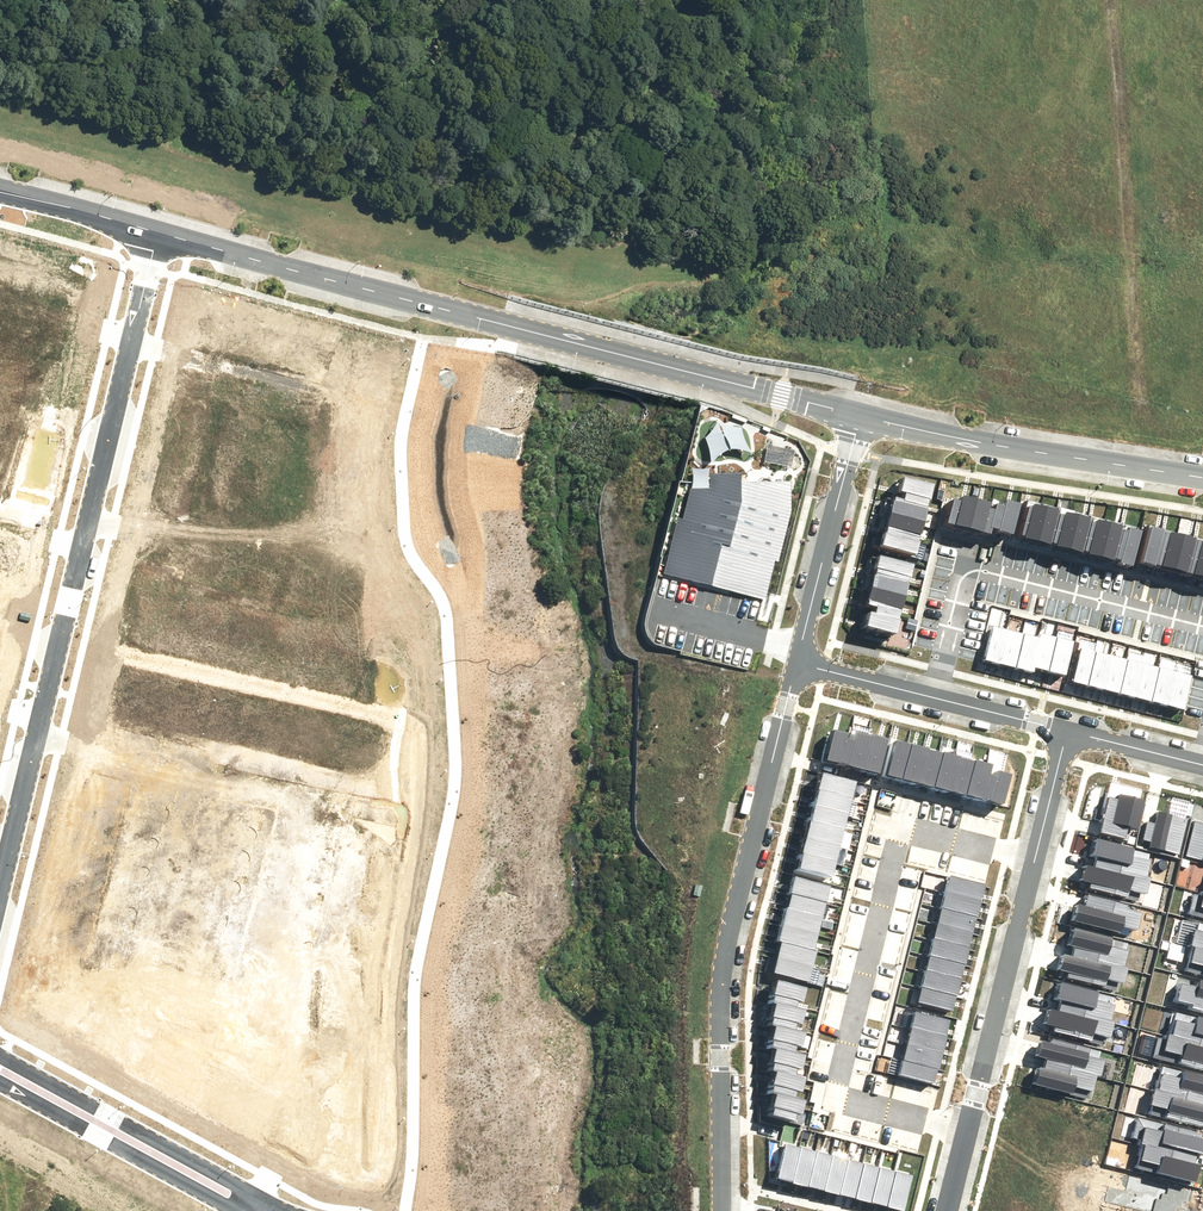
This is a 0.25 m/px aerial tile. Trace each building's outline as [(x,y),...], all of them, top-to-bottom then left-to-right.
[(679,518),(664,573),(766,600),(775,560),(779,561),(792,510),(790,481),(741,483),(742,473),(710,474),(711,489),(691,488),(684,519),(679,518)] [(902,488),(899,498),(926,504),(931,481),(899,473),(896,487),(902,488)] [(942,524),(964,529),(971,500),(956,497),(954,502),(948,500),(942,524)] [(894,498),(888,522),(922,530),(927,507),(901,500),(894,498)] [(991,509),(986,528),(1008,534),(1015,504),(994,499),(991,509)] [(964,529),(985,535),(986,528),(991,509),(983,507),(984,504),(971,500),(964,529)] [(1039,509),(1022,505),(1014,538),(1017,539),(1031,542),(1039,509)] [(1056,513),(1039,509),(1031,542),(1048,546),(1056,513)] [(1073,517),(1056,513),(1048,546),(1065,551),(1073,517)] [(1090,522),(1073,517),(1065,551),(1081,555),(1090,522)] [(1107,526),(1090,522),(1081,555),(1098,559),(1107,526)] [(882,525),(876,548),(910,557),(916,533),(882,525)] [(1124,530),(1107,526),(1098,559),(1115,563),(1124,530)] [(1134,563),(1150,567),(1158,532),(1142,528),(1141,534),(1134,563)] [(1141,534),(1124,530),(1115,563),(1132,568),(1134,563),(1141,534)] [(1150,567),(1166,571),(1174,536),(1158,532),(1150,567)] [(1166,571),(1182,575),(1190,540),(1174,536),(1166,571)] [(1198,579),(1202,559),(1202,543),(1190,540),(1182,575),(1198,579)] [(902,588),(908,565),(872,556),(866,580),(902,588)] [(900,615),(906,591),(870,582),(864,606),(900,615)] [(891,639),(897,616),(872,609),(870,618),(866,616),(862,632),(891,639)] [(981,658),(997,662),(1006,628),(990,624),(981,658)] [(997,662),(1013,666),(1022,633),(1006,628),(997,662)] [(1013,666),(1029,671),(1030,665),(1038,637),(1022,633),(1013,666)] [(1030,665),(1046,670),(1055,638),(1039,633),(1038,637),(1030,665)] [(1046,670),(1062,674),(1071,642),(1055,638),(1046,670)] [(1069,680),(1085,684),(1093,654),(1077,650),(1069,680)] [(1085,684),(1101,688),(1109,657),(1093,654),(1085,684)] [(1101,688),(1117,692),(1124,661),(1109,657),(1101,688)] [(1117,692),(1133,695),(1140,665),(1124,661),(1117,692)] [(1133,695),(1149,699),(1156,669),(1140,665),(1133,695)] [(1149,699),(1164,703),(1172,672),(1156,669),(1149,699)] [(1164,703),(1180,707),(1188,676),(1172,672),(1164,703)] [(823,759),(839,763),(846,735),(829,731),(823,759)] [(839,763),(856,767),(864,735),(847,731),(846,735),(839,763)] [(856,767),(873,771),(881,739),(864,735),(856,767)] [(883,774),(898,778),(906,745),(891,742),(883,774)] [(898,778),(914,782),(922,749),(906,745),(898,778)] [(914,782),(929,785),(937,753),(922,749),(914,782)] [(929,785),(945,789),(953,757),(937,753),(929,785)] [(945,789),(961,793),(969,761),(953,757),(945,789)] [(961,793),(976,797),(982,773),(983,768),(984,764),(969,761),(961,793)] [(982,773),(976,797),(998,802),(1005,774),(991,770),(990,775),(982,773)] [(818,774),(814,790),(845,797),(849,781),(818,774)] [(814,790),(810,806),(842,813),(845,797),(814,790)] [(1105,791),(1096,831),(1123,837),(1125,828),(1133,830),(1141,800),(1105,791)] [(810,806),(806,822),(838,829),(842,813),(810,806)] [(1148,842),(1148,844),(1176,851),(1184,819),(1156,812),(1153,821),(1144,818),(1139,839),(1148,842)] [(1184,853),(1202,858),(1202,823),(1192,821),(1184,853)] [(806,822),(802,838),(834,845),(838,829),(806,822)] [(1092,857),(1091,862),(1143,874),(1149,850),(1091,837),(1086,855),(1092,857)] [(802,838),(799,854),(830,861),(834,845),(802,838)] [(799,854),(795,870),(826,877),(830,861),(799,854)] [(1147,875),(1143,874),(1091,862),(1090,867),(1081,864),(1077,880),(1086,882),(1085,887),(1136,900),(1139,891),(1143,893),(1147,875)] [(945,876),(941,891),(976,900),(980,885),(945,876)] [(821,902),(825,887),(789,878),(785,893),(821,902)] [(1201,890),(1197,889),(1193,907),(1197,908),(1195,916),(1202,918),(1202,890),(1201,890)] [(941,891),(937,907),(972,916),(976,900),(941,891)] [(818,917),(821,902),(785,893),(782,909),(818,917)] [(1138,910),(1124,907),(1124,904),(1083,894),(1080,904),(1070,902),(1067,917),(1076,919),(1075,924),(1127,937),(1129,928),(1133,929),(1138,910)] [(937,907),(933,922),(968,931),(972,916),(937,907)] [(814,933),(818,917),(782,909),(778,924),(814,933)] [(933,922),(929,938),(964,947),(968,931),(933,922)] [(1188,948),(1202,951),(1202,924),(1194,922),(1192,930),(1188,929),(1184,947),(1188,948)] [(810,948),(814,933),(778,924),(774,939),(777,940),(810,948)] [(1069,945),(1068,951),(1120,962),(1125,938),(1067,925),(1062,944),(1069,945)] [(929,938),(925,953),(960,962),(964,947),(929,938)] [(810,948),(777,940),(773,957),(810,966),(814,949),(810,948)] [(1188,948),(1183,971),(1202,976),(1202,951),(1188,948)] [(1124,963),(1120,962),(1068,951),(1067,955),(1057,953),(1054,969),(1063,971),(1062,976),(1113,988),(1115,979),(1120,980),(1124,963)] [(925,953),(921,969),(956,978),(960,962),(925,953)] [(810,966),(773,957),(769,972),(806,981),(810,966)] [(921,969),(917,984),(952,993),(956,978),(921,969)] [(801,985),(771,978),(766,999),(771,1000),(791,1005),(792,1000),(797,1001),(801,985)] [(1202,1007),(1202,982),(1193,979),(1191,984),(1176,980),(1172,998),(1202,1007)] [(1055,1001),(1054,1006),(1106,1017),(1111,994),(1053,981),(1049,1000),(1055,1001)] [(917,984),(913,1000),(948,1009),(952,993),(917,984)] [(791,1005),(771,1000),(765,1022),(771,1024),(790,1028),(791,1021),(797,1022),(800,1007),(796,1006),(791,1005)] [(1110,1019),(1106,1017),(1054,1006),(1053,1011),(1044,1009),(1040,1025),(1049,1027),(1048,1032),(1100,1043),(1102,1035),(1106,1036),(1110,1019)] [(1202,1040),(1202,1015),(1173,1008),(1167,1032),(1202,1040)] [(911,1010),(907,1026),(941,1034),(946,1018),(911,1010)] [(790,1028),(771,1024),(765,1045),(771,1047),(789,1051),(790,1045),(795,1046),(799,1031),(795,1030),(790,1028)] [(907,1026),(903,1042),(937,1050),(941,1034),(907,1026)] [(1167,1032),(1163,1031),(1159,1049),(1163,1050),(1161,1058),(1202,1067),(1202,1040),(1167,1032)] [(1041,1062),(1093,1074),(1097,1075),(1101,1058),(1096,1057),(1098,1048),(1047,1036),(1046,1041),(1036,1039),(1033,1055),(1042,1057),(1041,1062)] [(903,1042),(899,1057),(933,1066),(937,1050),(903,1042)] [(789,1051),(771,1047),(766,1068),(770,1068),(790,1073),(791,1068),(796,1069),(799,1054),(793,1052),(789,1051)] [(899,1057),(895,1073),(929,1082),(933,1066),(899,1057)] [(1093,1074),(1041,1062),(1040,1067),(1033,1066),(1029,1084),(1087,1098),(1093,1074)] [(1202,1099),(1202,1074),(1158,1064),(1152,1087),(1202,1099)] [(790,1073),(770,1068),(765,1089),(771,1091),(791,1096),(793,1090),(797,1091),(800,1076),(794,1075),(790,1073)] [(1152,1087),(1148,1087),(1144,1104),(1148,1105),(1146,1113),(1198,1125),(1199,1120),(1202,1121),(1202,1105),(1202,1104),(1202,1102),(1202,1099),(1152,1087)] [(795,1097),(771,1091),(765,1114),(790,1120),(792,1114),(797,1116),(801,1098),(795,1097)] [(1137,1144),(1189,1155),(1190,1151),(1200,1153),(1202,1139),(1202,1137),(1194,1135),(1195,1130),(1144,1118),(1142,1127),(1137,1126),(1133,1143),(1137,1144)] [(773,1177),(788,1181),(797,1147),(781,1143),(773,1177)] [(1188,1161),(1189,1155),(1137,1144),(1132,1168),(1191,1181),(1195,1162),(1188,1161)] [(788,1181),(804,1185),(813,1151),(797,1147),(788,1181)] [(804,1185),(820,1189),(828,1155),(813,1151),(804,1185)] [(820,1189),(836,1192),(844,1159),(828,1155),(820,1189)] [(836,1192),(852,1196),(860,1163),(844,1159),(836,1192)] [(852,1196),(867,1200),(876,1166),(860,1163),(852,1196)] [(867,1200),(883,1204),(891,1170),(876,1166),(867,1200)] [(883,1204),(899,1208),(907,1174),(891,1170),(883,1204)]
